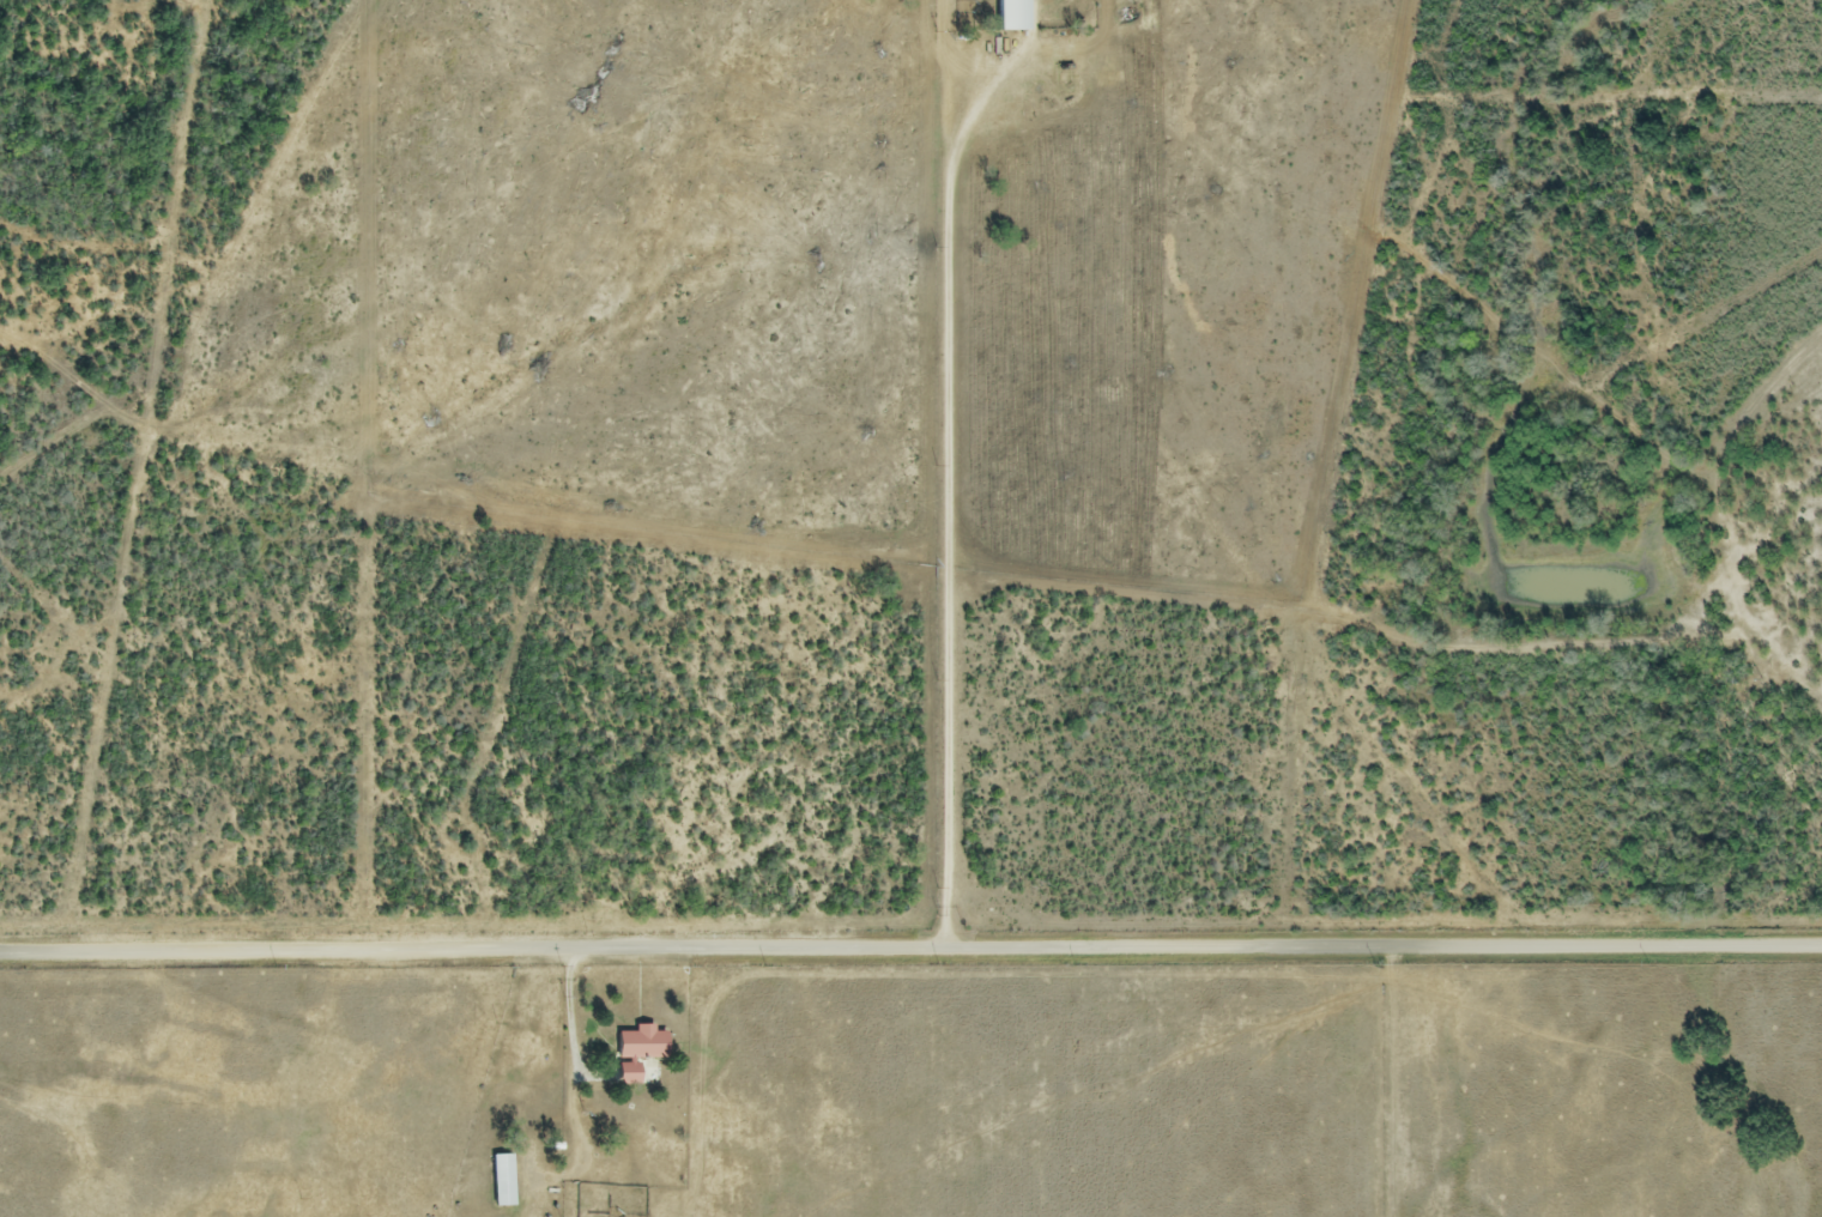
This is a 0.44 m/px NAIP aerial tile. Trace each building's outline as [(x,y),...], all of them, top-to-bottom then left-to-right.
[(1000,31),(1033,31),(1033,0),(1000,0),(1000,31)] [(671,1060),(671,1029),(638,1029),(638,1034),(620,1033),(620,1060),(621,1060),(621,1086),(643,1086),(644,1059),(671,1060)] [(515,1209),(515,1157),(495,1157),(495,1209),(515,1209)]
